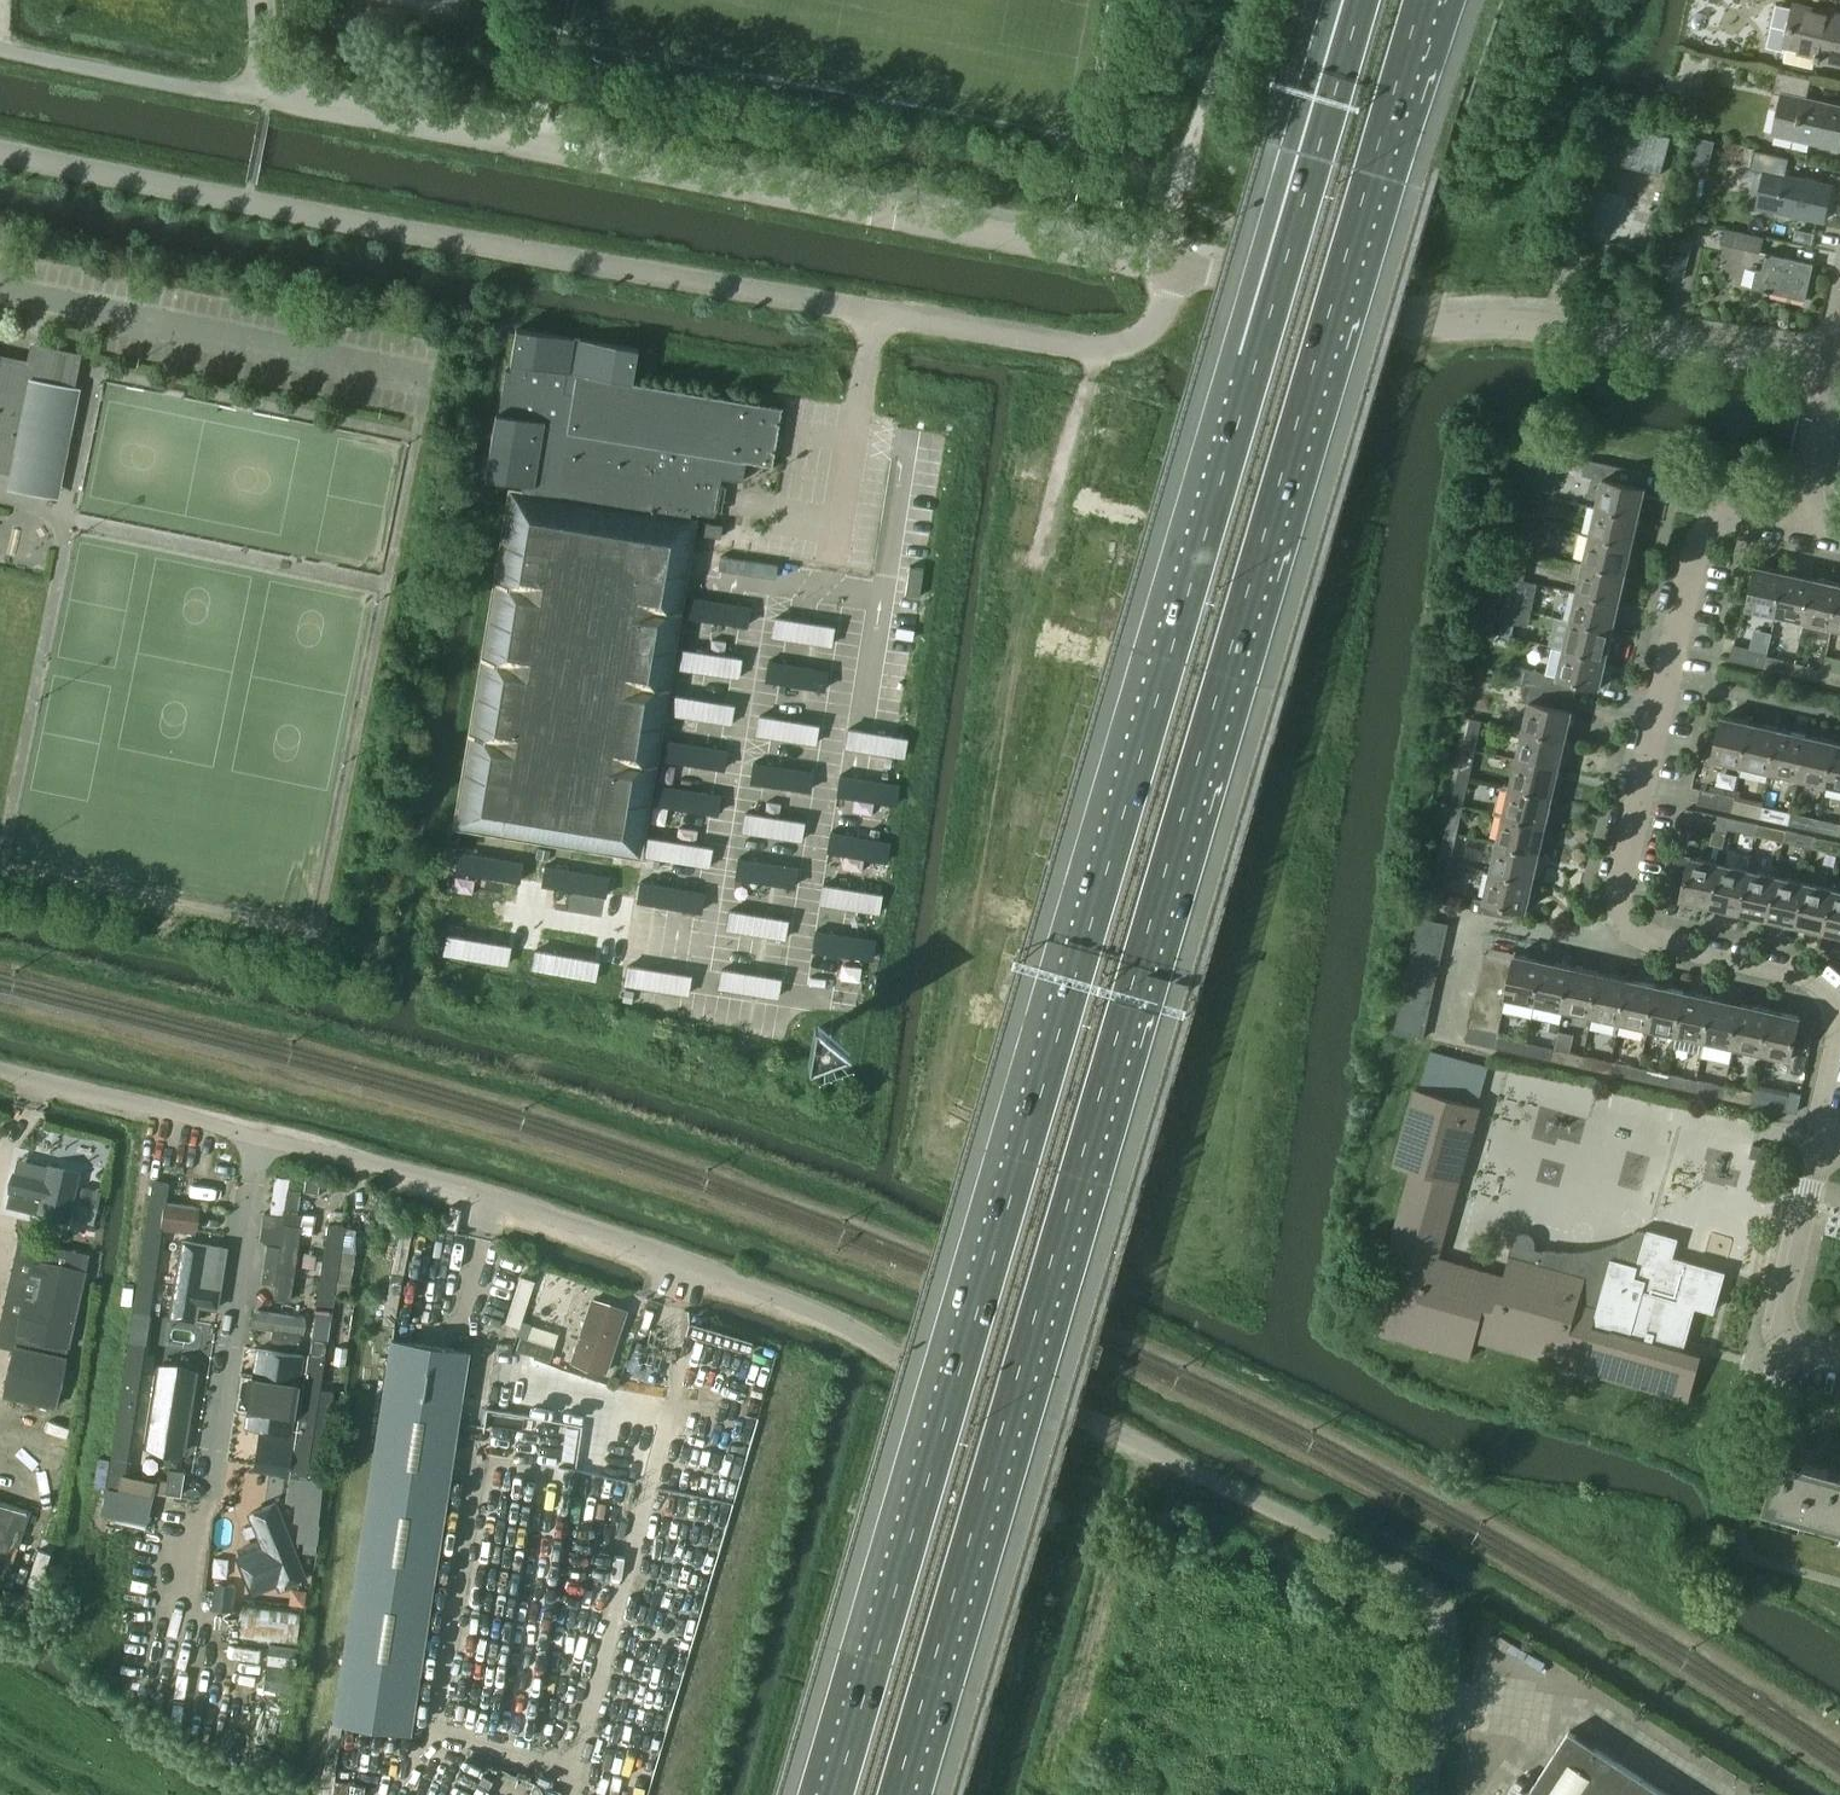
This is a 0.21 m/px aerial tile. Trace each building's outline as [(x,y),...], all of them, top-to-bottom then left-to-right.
[(1796,5),(1788,46),(1790,46),(1786,60),(1816,67),(1818,59),(1822,60),(1823,55),(1839,59),(1839,14),(1796,5)] [(1779,70),(1773,93),(1783,95),(1775,133),(1839,148),(1839,105),(1808,98),(1813,77),(1779,70)] [(1670,134),(1606,117),(1596,156),(1660,173),(1670,134)] [(1789,158),(1755,150),(1751,168),(1766,171),(1758,206),(1825,221),(1832,186),(1785,175),(1789,158)] [(1764,236),(1725,227),(1722,242),(1760,250),(1764,236)] [(1673,237),(1664,277),(1683,281),(1692,242),(1673,237)] [(1807,300),(1815,264),(1767,253),(1763,271),(1758,270),(1753,288),(1765,291),(1765,292),(1771,294),(1772,292),(1807,300)] [(515,328),(510,362),(509,369),(505,369),(498,412),(495,412),(484,477),(488,478),(522,483),(521,492),(511,490),(455,825),(638,855),(694,521),(689,520),(691,511),(714,516),(721,477),(742,480),(745,460),(771,464),(781,408),(632,383),(638,348),(515,328)] [(43,347),(39,364),(0,356),(0,468),(16,471),(21,451),(64,460),(79,389),(73,388),(80,354),(43,347)] [(1543,449),(1534,487),(1556,491),(1564,454),(1543,449)] [(1644,486),(1647,472),(1599,461),(1596,477),(1604,479),(1598,505),(1641,515),(1647,487),(1644,486)] [(1537,522),(1543,495),(1533,493),(1527,519),(1537,522)] [(1634,544),(1641,515),(1598,505),(1592,534),(1634,544)] [(1530,550),(1537,522),(1527,519),(1521,548),(1530,550)] [(704,522),(702,534),(720,537),(722,525),(704,522)] [(1628,571),(1634,544),(1592,534),(1585,562),(1628,571)] [(1524,578),(1530,550),(1521,548),(1514,576),(1524,578)] [(1621,599),(1628,571),(1585,562),(1579,590),(1621,599)] [(1777,615),(1787,572),(1758,566),(1748,608),(1777,615)] [(1805,621),(1814,579),(1787,572),(1777,615),(1805,621)] [(1517,606),(1524,578),(1514,576),(1508,604),(1517,606)] [(1839,598),(1839,584),(1814,579),(1805,621),(1833,628),(1839,598)] [(1615,628),(1621,599),(1579,590),(1572,619),(1615,628)] [(692,598),(689,616),(747,626),(750,607),(692,598)] [(1511,635),(1517,606),(1508,604),(1501,633),(1511,635)] [(1615,628),(1572,619),(1558,615),(1552,645),(1554,645),(1566,648),(1566,647),(1608,657),(1615,628)] [(776,617),(773,636),(831,645),(834,627),(776,617)] [(1601,686),(1608,657),(1566,647),(1566,648),(1554,645),(1548,673),(1528,669),(1525,684),(1574,695),(1577,681),(1601,686)] [(1765,668),(1768,656),(1768,653),(1734,645),(1731,660),(1765,668)] [(683,649),(680,668),(738,677),(741,658),(683,649)] [(1793,674),(1795,663),(1768,656),(1765,668),(1793,674)] [(769,661),(766,680),(825,689),(827,671),(769,661)] [(1822,680),(1824,669),(1795,663),(1793,674),(1822,680)] [(1824,669),(1822,680),(1839,684),(1839,673),(1824,669)] [(1570,710),(1574,695),(1525,684),(1521,700),(1531,703),(1525,730),(1567,740),(1573,711),(1570,710)] [(675,696),(672,715),(731,724),(734,705),(675,696)] [(760,716),(757,734),(815,744),(818,725),(760,716)] [(1743,766),(1752,724),(1724,717),(1714,760),(1743,766)] [(1477,749),(1483,721),(1471,718),(1465,746),(1477,749)] [(1771,772),(1780,730),(1752,724),(1743,766),(1771,772)] [(849,729),(846,747),(893,755),(904,757),(907,738),(896,737),(849,729)] [(1560,767),(1567,740),(1525,730),(1518,758),(1560,767)] [(1799,779),(1809,736),(1780,730),(1771,772),(1799,779)] [(1827,785),(1837,743),(1809,736),(1799,779),(1827,785)] [(664,740),(661,758),(724,769),(727,750),(664,740)] [(1837,743),(1827,785),(1839,788),(1839,743),(1837,743)] [(1471,777),(1477,749),(1465,746),(1459,774),(1471,777)] [(1554,795),(1560,767),(1518,758),(1512,786),(1554,795)] [(754,763),(751,782),(810,790),(812,772),(754,763)] [(1464,805),(1471,777),(1459,774),(1453,803),(1464,805)] [(840,776),(837,795),(885,802),(896,804),(899,785),(888,784),(840,776)] [(658,785),(655,804),(717,814),(720,795),(658,785)] [(1548,824),(1554,795),(1512,786),(1506,815),(1548,824)] [(1701,790),(1701,792),(1698,804),(1733,812),(1735,800),(1736,798),(1701,790)] [(1760,818),(1763,806),(1735,800),(1733,812),(1760,818)] [(1458,833),(1464,805),(1453,803),(1446,831),(1458,833)] [(1789,824),(1792,813),(1763,806),(1760,818),(1789,824)] [(1729,830),(1731,818),(1697,810),(1694,825),(1728,832),(1729,830)] [(746,813),(743,831),(801,840),(804,822),(746,813)] [(1819,819),(1792,813),(1789,824),(1817,830),(1819,819)] [(1541,852),(1548,824),(1506,815),(1499,843),(1541,852)] [(1756,836),(1759,824),(1731,818),(1729,830),(1756,836)] [(1819,819),(1817,830),(1839,835),(1839,824),(1819,819)] [(1785,842),(1788,830),(1759,824),(1756,836),(1785,842)] [(1813,848),(1815,837),(1788,830),(1785,842),(1813,848)] [(1452,862),(1458,833),(1446,831),(1440,860),(1452,862)] [(831,832),(828,851),(876,859),(886,861),(889,843),(880,841),(831,832)] [(649,837),(646,856),(709,866),(712,848),(649,837)] [(1815,837),(1813,848),(1839,854),(1839,842),(1815,837)] [(1541,852),(1499,843),(1493,872),(1535,881),(1541,852)] [(460,852),(457,870),(519,881),(522,862),(460,852)] [(739,858),(736,877),(794,886),(797,868),(739,858)] [(1711,906),(1721,864),(1691,858),(1682,900),(1711,906)] [(1445,892),(1452,862),(1440,860),(1433,889),(1445,892)] [(1739,912),(1748,870),(1721,864),(1711,906),(1739,912)] [(546,866),(543,884),(606,895),(609,877),(546,866)] [(1768,919),(1777,877),(1748,870),(1739,912),(1768,919)] [(1528,911),(1535,881),(1493,872),(1486,899),(1476,897),(1474,909),(1513,918),(1515,908),(1528,911)] [(1795,925),(1805,883),(1777,877),(1768,919),(1795,925)] [(642,882),(639,901),(701,911),(704,893),(642,882)] [(1825,931),(1834,889),(1805,883),(1795,925),(1825,931)] [(823,885),(820,903),(872,912),(878,913),(881,894),(874,893),(823,885)] [(1834,889),(1825,931),(1839,935),(1839,890),(1834,889)] [(730,910),(727,929),(785,939),(788,920),(730,910)] [(1449,924),(1421,917),(1418,932),(1446,938),(1449,924)] [(817,931),(814,949),(865,958),(871,959),(874,940),(867,939),(817,931)] [(1443,953),(1446,938),(1418,932),(1415,947),(1443,953)] [(448,935),(444,954),(507,964),(510,946),(448,935)] [(1440,966),(1443,953),(1415,947),(1412,960),(1440,966)] [(536,950),(532,969),(595,980),(598,961),(536,950)] [(1537,1003),(1546,961),(1516,954),(1515,961),(1512,975),(1508,989),(1507,996),(1537,1003)] [(1512,975),(1515,961),(1487,955),(1484,969),(1512,975)] [(1437,981),(1440,966),(1412,960),(1408,975),(1437,981)] [(1565,1009),(1575,967),(1546,961),(1537,1003),(1565,1009)] [(628,966),(625,984),(688,994),(691,975),(628,966)] [(1593,1015),(1603,973),(1575,967),(1565,1009),(1593,1015)] [(723,969),(719,988),(778,997),(780,978),(723,969)] [(1508,989),(1512,975),(1484,969),(1481,983),(1508,989)] [(1622,1021),(1631,980),(1603,973),(1593,1015),(1622,1021)] [(1433,996),(1437,981),(1408,975),(1405,990),(1433,996)] [(1650,1027),(1659,986),(1631,980),(1622,1021),(1650,1027)] [(1505,1003),(1507,996),(1508,989),(1481,983),(1478,998),(1505,1003)] [(1678,1034),(1688,992),(1659,986),(1650,1027),(1678,1034)] [(1430,1010),(1433,996),(1405,990),(1402,1004),(1430,1010)] [(1706,1040),(1715,998),(1688,992),(1678,1034),(1706,1040)] [(1502,1017),(1505,1003),(1478,998),(1475,1011),(1502,1017)] [(1735,1046),(1744,1004),(1715,998),(1706,1040),(1735,1046)] [(1427,1024),(1430,1010),(1402,1004),(1399,1018),(1427,1024)] [(1763,1052),(1772,1010),(1744,1004),(1735,1046),(1763,1052)] [(1793,1059),(1802,1017),(1772,1010),(1763,1052),(1793,1059)] [(1499,1031),(1502,1017),(1475,1011),(1472,1025),(1499,1031)] [(1424,1039),(1427,1024),(1399,1018),(1396,1033),(1424,1039)] [(1498,1036),(1499,1031),(1472,1025),(1468,1041),(1496,1047),(1498,1036)] [(1525,1053),(1528,1043),(1498,1036),(1496,1047),(1525,1053)] [(1554,1060),(1556,1049),(1528,1043),(1525,1053),(1554,1060)] [(1582,1066),(1585,1055),(1556,1049),(1554,1060),(1582,1066)] [(1611,1072),(1613,1061),(1585,1055),(1582,1066),(1611,1072)] [(1639,1078),(1641,1067),(1613,1061),(1611,1072),(1639,1078)] [(1667,1085),(1670,1074),(1641,1067),(1639,1078),(1667,1085)] [(1695,1091),(1697,1080),(1670,1074),(1667,1085),(1695,1091)] [(1724,1097),(1726,1086),(1697,1080),(1695,1091),(1724,1097)] [(1751,1103),(1754,1092),(1726,1086),(1724,1097),(1751,1103)] [(1755,1087),(1754,1092),(1751,1103),(1786,1111),(1790,1095),(1755,1087)] [(1606,1247),(1595,1250),(1586,1251),(1576,1252),(1557,1251),(1546,1249),(1545,1252),(1535,1249),(1535,1246),(1535,1243),(1535,1239),(1533,1237),(1531,1235),(1529,1234),(1526,1233),(1524,1233),(1522,1233),(1521,1234),(1520,1235),(1518,1236),(1517,1237),(1516,1239),(1514,1243),(1505,1275),(1439,1257),(1482,1106),(1417,1088),(1396,1165),(1412,1170),(1381,1282),(1390,1285),(1377,1331),(1472,1358),(1476,1340),(1690,1400),(1703,1354),(1684,1349),(1696,1306),(1715,1311),(1726,1272),(1673,1258),(1679,1239),(1649,1230),(1649,1232),(1641,1230),(1629,1237),(1617,1243),(1606,1247)] [(1776,1162),(1778,1150),(1754,1145),(1751,1157),(1776,1162)] [(79,1173),(47,1165),(44,1179),(15,1172),(11,1192),(41,1199),(37,1212),(68,1220),(79,1173)] [(153,1181),(133,1312),(149,1315),(162,1227),(180,1230),(196,1232),(200,1208),(165,1203),(168,1183),(153,1181)] [(296,1262),(301,1225),(284,1223),(279,1260),(296,1262)] [(344,1225),(329,1223),(315,1315),(330,1317),(344,1225)] [(208,1241),(183,1237),(170,1321),(195,1325),(208,1241)] [(291,1300),(296,1262),(279,1260),(277,1269),(263,1267),(261,1282),(275,1284),(274,1297),(291,1300)] [(84,1272),(40,1262),(39,1264),(35,1263),(32,1275),(39,1277),(26,1338),(68,1347),(84,1272)] [(516,1275),(502,1322),(519,1327),(533,1280),(516,1275)] [(591,1297),(569,1362),(606,1374),(627,1310),(591,1297)] [(304,1316),(256,1309),(253,1326),(282,1330),(280,1345),(298,1347),(300,1333),(302,1333),(304,1316)] [(409,1732),(469,1349),(391,1337),(332,1720),(409,1732)] [(517,1349),(550,1360),(554,1347),(521,1337),(517,1349)] [(296,1433),(285,1501),(302,1504),(303,1498),(321,1501),(324,1483),(320,1482),(334,1390),(319,1388),(324,1356),(326,1341),(312,1339),(310,1354),(308,1353),(296,1433)] [(122,1489),(145,1342),(130,1340),(107,1487),(122,1489)] [(65,1359),(14,1348),(4,1395),(55,1406),(65,1359)] [(293,1412),(298,1375),(236,1366),(230,1403),(293,1412)] [(184,1451),(197,1373),(157,1367),(145,1444),(184,1451)] [(291,1439),(227,1429),(224,1448),(245,1451),(242,1469),(271,1474),(274,1456),(287,1458),(291,1439)] [(1780,1455),(1765,1507),(1839,1528),(1839,1472),(1780,1455)] [(53,1505),(0,1487),(0,1586),(8,1589),(34,1512),(48,1517),(53,1505)] [(259,1557),(266,1512),(213,1503),(204,1563),(234,1568),(236,1554),(259,1557)] [(218,1591),(224,1610),(236,1605),(230,1587),(218,1591)] [(270,1643),(269,1654),(294,1656),(297,1609),(241,1605),(238,1641),(270,1643)] [(1570,1730),(1528,1794),(1670,1794),(1570,1730)]
